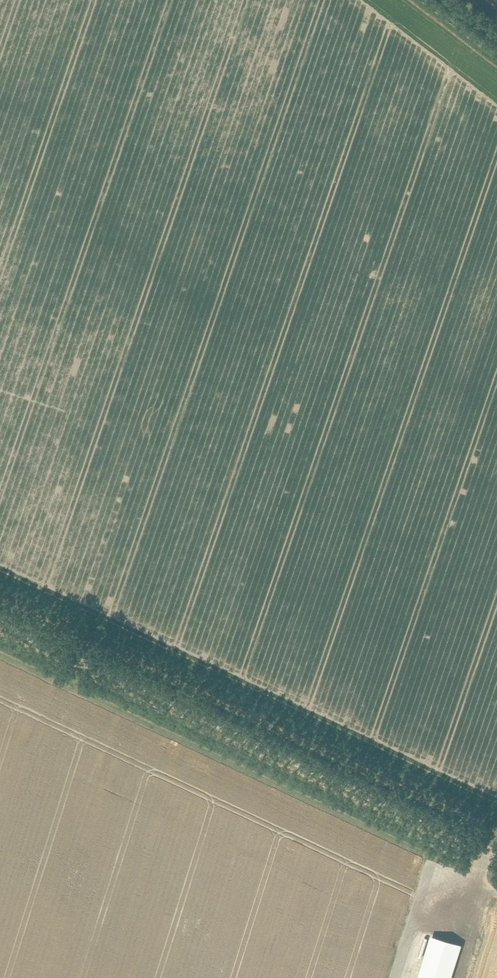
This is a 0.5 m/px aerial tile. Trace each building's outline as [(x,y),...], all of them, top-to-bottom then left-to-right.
[(418,976),(424,977),(451,977),(461,946),(430,937),(418,976)]
